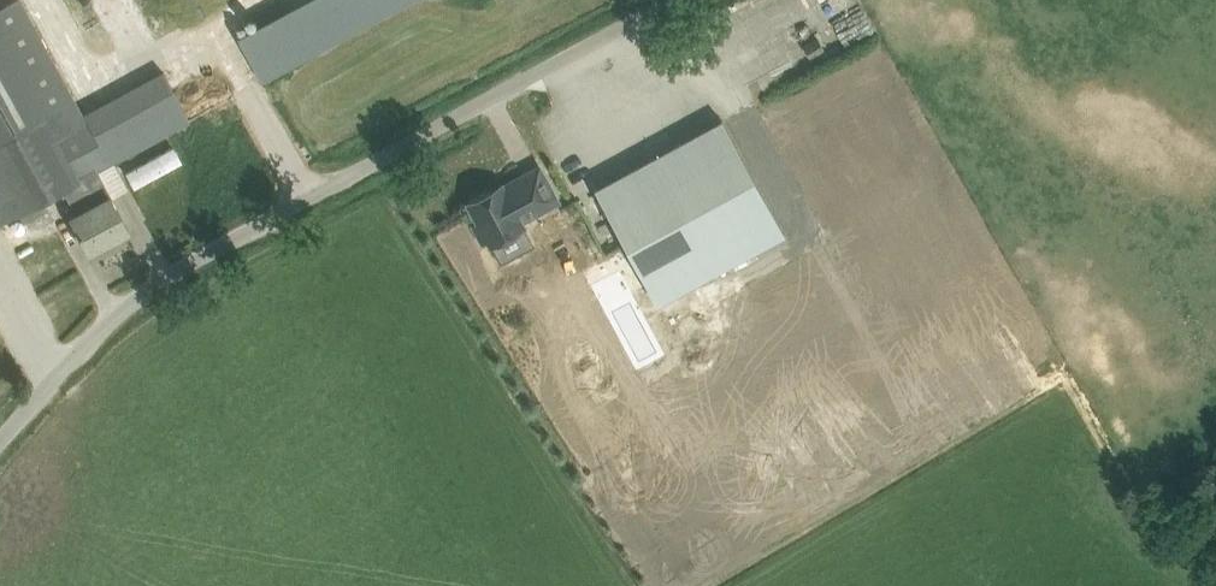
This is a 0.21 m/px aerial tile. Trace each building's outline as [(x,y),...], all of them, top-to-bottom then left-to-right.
[(63,188),(77,213),(72,216),(90,250),(129,229),(112,197),(113,195),(98,169),(190,120),(167,77),(87,121),(22,0),(12,0),(0,6),(0,222),(63,188)] [(238,34),(262,80),(370,22),(358,0),(302,0),(238,34)] [(597,189),(659,304),(786,235),(724,120),(597,189)] [(176,146),(126,167),(133,183),(182,163),(176,146)] [(520,219),(557,199),(539,165),(502,185),(500,181),(467,199),(490,243),(523,226),(520,219)]
